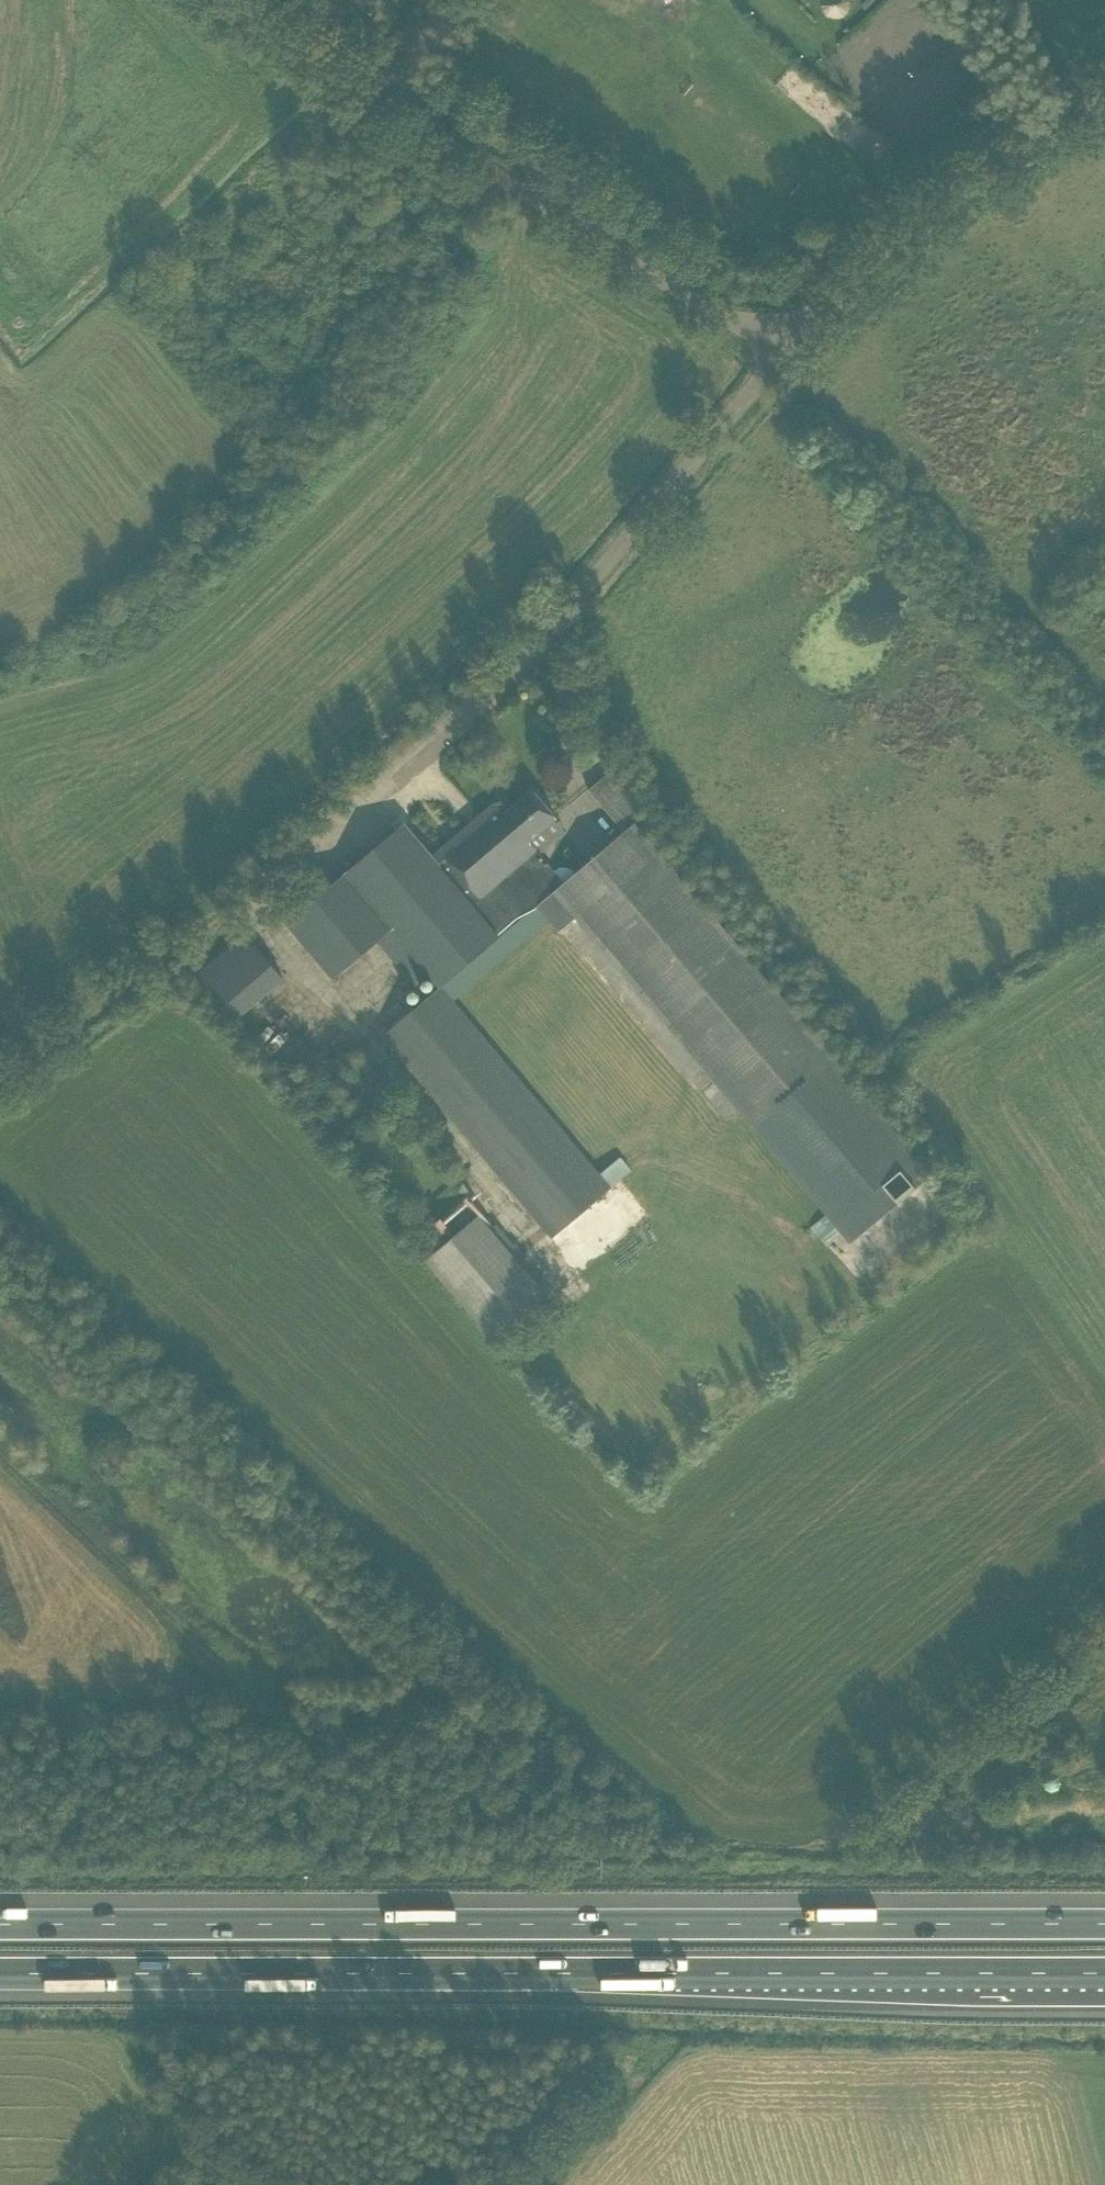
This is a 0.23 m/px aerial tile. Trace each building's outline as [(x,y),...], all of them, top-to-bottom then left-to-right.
[(632,824),(633,826),(646,815),(609,772),(588,789),(624,831),(632,824)] [(564,881),(558,874),(529,840),(556,817),(532,790),(505,813),(496,802),(432,856),(405,824),(287,923),(334,976),(376,940),(396,964),(411,951),(441,986),(453,1000),(548,920),(536,905),(564,881)] [(624,831),(564,881),(536,905),(548,920),(558,932),(559,930),(575,917),(739,1112),(748,1122),(848,1240),(926,1174),(831,1061),(655,851),(633,826),(632,824),(624,831)] [(246,931),(194,974),(233,1019),(284,976),(246,931)] [(447,995),(440,987),(383,1035),(552,1236),(610,1187),(447,995)] [(479,1214),(425,1259),(496,1344),(550,1299),(479,1214)]
